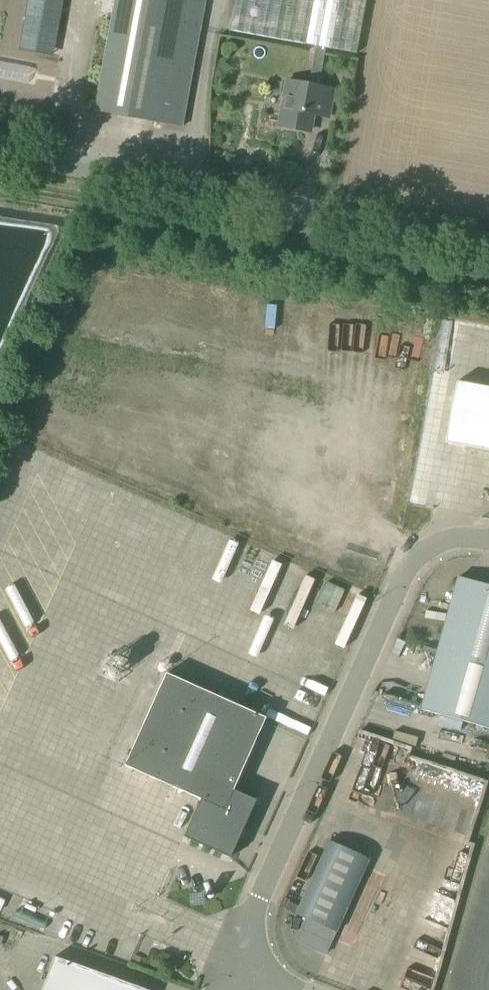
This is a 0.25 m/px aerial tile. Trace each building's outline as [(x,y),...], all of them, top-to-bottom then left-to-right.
[(23,34),(38,37),(39,31),(55,33),(61,0),(29,0),(23,34)] [(206,0),(115,0),(95,111),(182,127),(206,0)] [(364,0),(234,0),(229,30),(315,46),(324,48),(355,53),(364,0)] [(287,83),(279,124),(311,130),(314,114),(329,117),(333,92),(317,89),(324,48),(315,46),(307,87),(287,83)] [(444,312),(438,338),(449,341),(455,315),(444,312)] [(458,578),(421,710),(488,729),(488,586),(458,578)] [(307,615),(314,586),(304,584),(297,613),(307,615)] [(328,630),(334,612),(324,609),(318,627),(328,630)] [(230,857),(256,801),(234,791),(266,718),(166,674),(125,766),(201,800),(185,837),(230,857)] [(369,859),(329,841),(296,914),(336,933),(369,859)] [(55,957),(43,989),(146,989),(55,957)]
